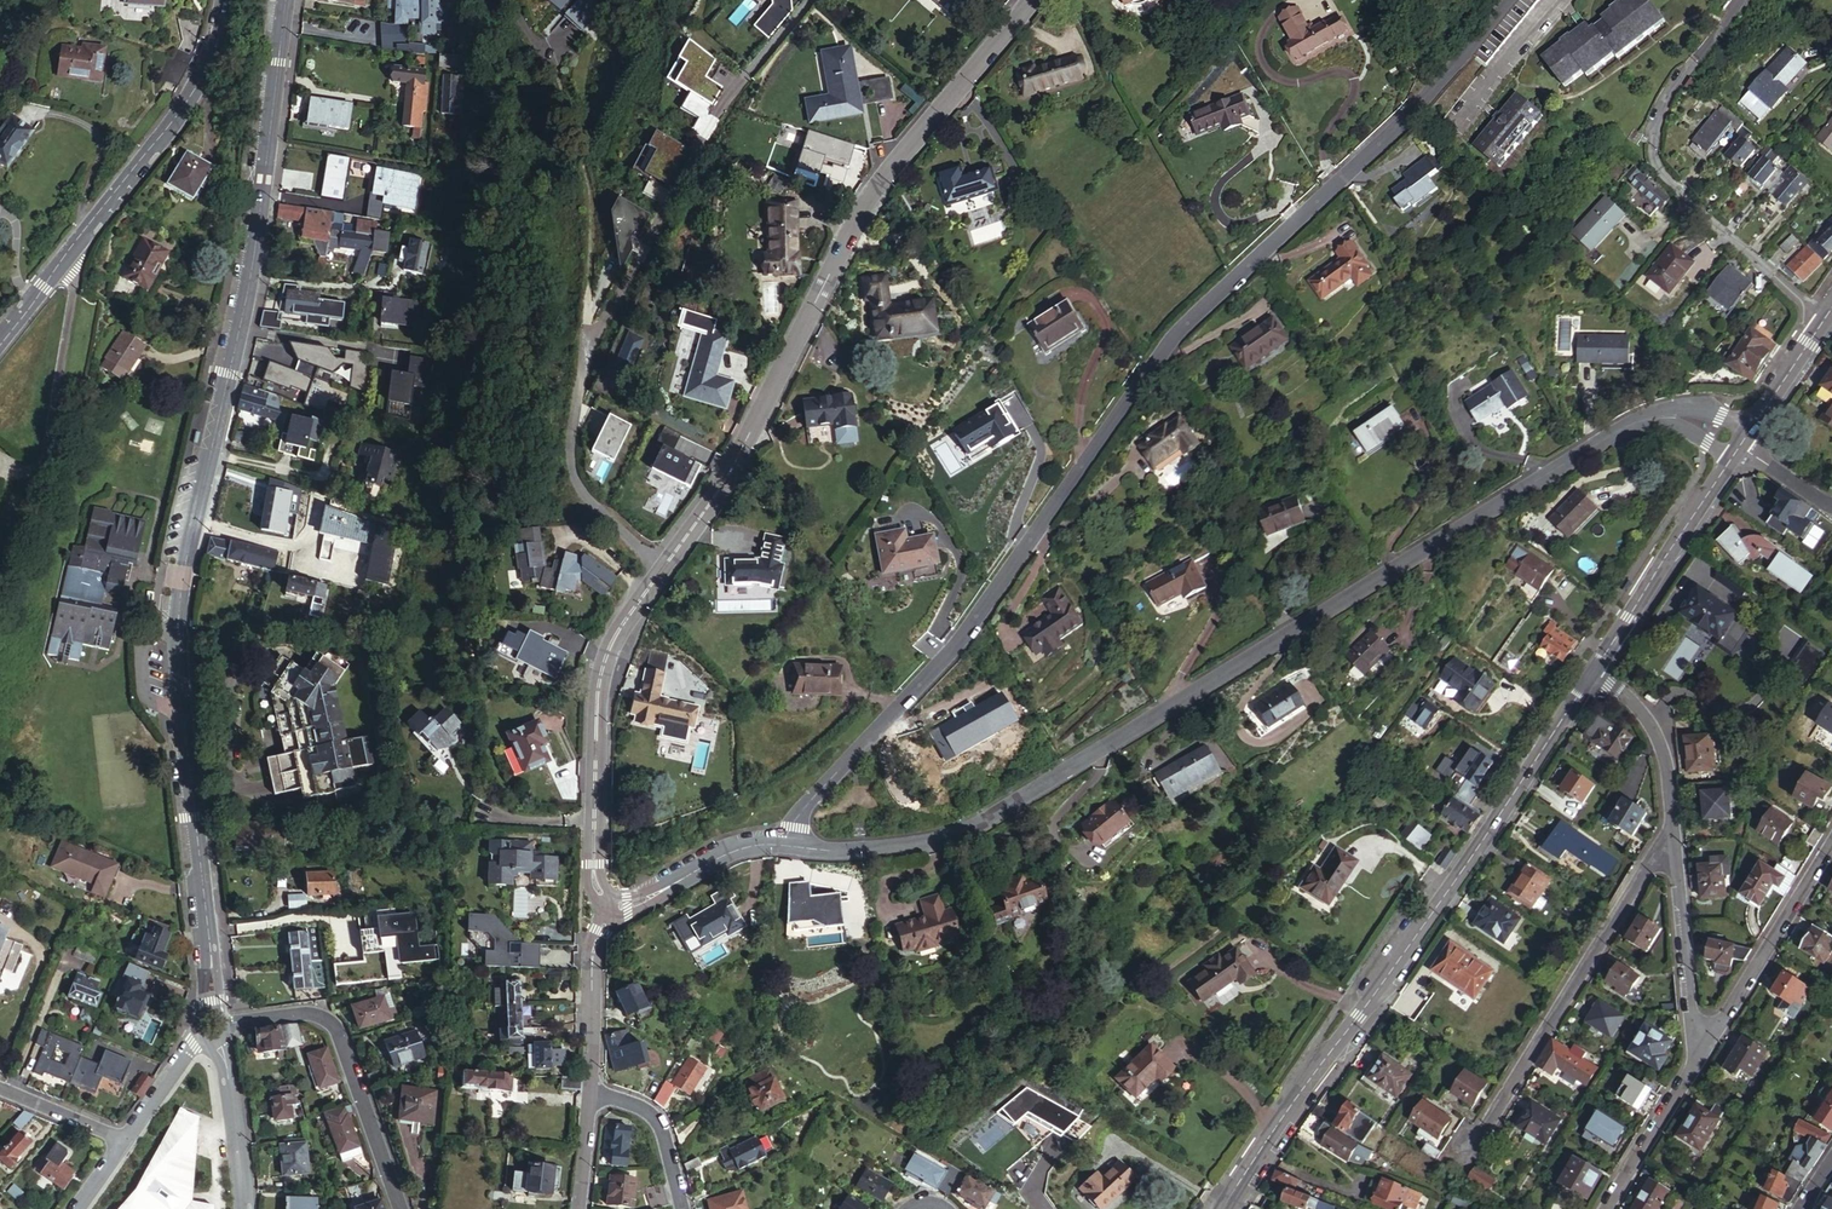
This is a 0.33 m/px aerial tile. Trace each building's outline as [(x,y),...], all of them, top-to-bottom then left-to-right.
[(125,6),(164,9),(164,0),(125,0),(125,6)] [(395,0),(388,0),(388,3),(387,15),(395,15),(395,0)] [(395,15),(394,17),(407,18),(409,0),(395,0),(395,15)] [(417,25),(421,24),(422,34),(434,34),(434,23),(442,22),(442,0),(416,0),(417,25)] [(593,0),(544,0),(555,9),(558,5),(564,11),(561,14),(579,29),(599,5),(593,0)] [(752,28),(767,41),(791,13),(790,0),(770,0),(770,6),(752,28)] [(949,14),(961,0),(932,0),(949,14)] [(1125,10),(1131,8),(1134,9),(1137,9),(1140,9),(1144,8),(1146,7),(1148,5),(1150,4),(1152,2),(1157,0),(1161,3),(1170,0),(1122,0),(1125,10)] [(1549,61),(1570,90),(1590,76),(1594,81),(1623,59),(1625,61),(1673,27),(1653,0),(1638,0),(1627,8),(1626,6),(1616,13),(1618,15),(1608,22),(1610,25),(1590,39),(1586,33),(1577,41),(1575,39),(1566,45),(1567,48),(1549,61)] [(450,5),(450,33),(458,32),(458,5),(450,5)] [(1294,7),(1278,17),(1292,41),(1288,43),(1298,59),(1333,38),(1332,37),(1346,29),(1337,15),(1325,24),(1323,22),(1308,31),(1294,7)] [(687,40),(666,78),(712,104),(722,86),(705,76),(716,57),(687,40)] [(61,47),(58,73),(86,76),(86,78),(100,80),(103,47),(82,45),(82,49),(61,47)] [(424,51),(424,53),(438,55),(439,50),(420,47),(420,50),(424,51)] [(830,96),(806,100),(810,122),(861,112),(859,104),(856,85),(849,49),(838,51),(840,61),(825,64),(830,96)] [(176,51),(172,61),(188,67),(190,63),(192,57),(176,51)] [(1805,67),(1788,52),(1766,78),(1765,76),(1752,92),(1752,93),(1740,107),(1760,125),(1773,110),(1773,111),(1787,95),(1783,91),(1805,67)] [(1075,56),(1057,61),(1064,83),(1082,77),(1075,56)] [(440,58),(439,71),(464,73),(465,59),(440,58)] [(394,81),(409,84),(409,82),(426,84),(428,71),(424,71),(425,60),(416,59),(415,69),(396,67),(394,81)] [(1064,83),(1057,61),(1018,74),(1025,96),(1064,83)] [(443,77),(441,115),(460,116),(461,78),(443,77)] [(887,79),(873,82),(877,101),(891,99),(887,79)] [(1691,80),(1686,86),(1695,93),(1700,87),(1691,80)] [(402,127),(414,128),(420,129),(423,129),(430,87),(425,87),(426,84),(409,82),(409,84),(402,127)] [(873,82),(856,85),(859,104),(877,101),(873,82)] [(1250,114),(1244,95),(1192,113),(1197,126),(1205,123),(1207,129),(1223,124),(1225,131),(1243,125),(1240,117),(1250,114)] [(1522,98),(1479,149),(1506,171),(1548,120),(1522,98)] [(311,100),(308,125),(348,130),(351,105),(311,100)] [(1733,125),(1738,129),(1743,123),(1738,119),(1724,107),(1694,143),(1709,155),(1733,125)] [(0,131),(0,163),(5,167),(31,132),(10,117),(0,131)] [(1205,123),(1197,126),(1199,132),(1207,129),(1205,123)] [(1738,129),(1737,131),(1739,133),(1733,140),(1736,142),(1727,153),(1742,166),(1756,150),(1745,141),(1752,132),(1743,123),(1738,129)] [(419,140),(420,129),(414,128),(412,139),(419,140)] [(1643,134),(1634,128),(1628,139),(1638,144),(1643,134)] [(851,146),(808,132),(797,167),(799,168),(796,177),(815,183),(823,158),(845,165),(851,146)] [(659,155),(647,179),(664,187),(683,148),(658,136),(651,151),(659,155)] [(1762,183),(1763,185),(1776,170),(1776,169),(1770,164),(1767,162),(1769,159),(1767,157),(1773,150),(1767,145),(1755,159),(1760,162),(1751,174),(1762,183)] [(1778,154),(1775,152),(1773,150),(1767,157),(1769,159),(1767,162),(1770,164),(1778,154)] [(1398,196),(1393,199),(1400,209),(1410,202),(1412,206),(1437,188),(1428,176),(1438,169),(1427,155),(1403,173),(1406,178),(1392,188),(1398,196)] [(185,156),(167,186),(194,200),(211,171),(185,156)] [(936,167),(948,205),(1000,189),(991,160),(969,167),(966,157),(936,167)] [(1782,176),(1770,190),(1787,205),(1799,191),(1790,184),(1799,173),(1791,165),(1782,176)] [(1636,188),(1646,197),(1658,208),(1662,211),(1671,200),(1646,179),(1648,176),(1645,173),(1643,176),(1633,168),(1626,177),(1637,187),(1636,188)] [(1763,185),(1770,190),(1782,176),(1776,170),(1763,185)] [(377,171),(373,195),(384,197),(383,203),(413,209),(418,178),(377,171)] [(1799,191),(1807,180),(1799,173),(1790,184),(1799,191)] [(688,174),(683,184),(691,184),(694,177),(688,174)] [(1658,208),(1646,197),(1638,208),(1650,218),(1658,208)] [(1606,198),(1575,231),(1593,250),(1625,216),(1606,198)] [(637,243),(650,216),(622,202),(613,220),(619,223),(613,236),(621,275),(633,250),(630,241),(631,240),(637,243)] [(763,255),(764,274),(797,274),(797,260),(794,260),(793,227),(789,227),(788,202),(769,203),(770,255),(763,255)] [(334,214),(318,211),(316,223),(303,221),(301,240),(329,244),(331,231),(334,214)] [(344,215),(334,214),(331,231),(372,237),(370,251),(384,252),(386,234),(374,232),(375,223),(356,220),(355,226),(342,224),(344,215)] [(1821,262),(1831,250),(1831,217),(1831,216),(1823,226),(1827,229),(1822,234),(1818,231),(1811,239),(1813,240),(1806,247),(1821,262)] [(1823,226),(1818,231),(1822,234),(1827,229),(1823,226)] [(329,244),(329,247),(337,248),(338,247),(360,250),(352,273),(363,274),(370,251),(372,237),(331,231),(329,244)] [(1787,238),(1778,249),(1785,255),(1794,244),(1787,238)] [(143,241),(123,278),(146,292),(167,255),(143,241)] [(407,262),(405,272),(424,275),(429,244),(411,241),(409,250),(402,249),(400,261),(407,262)] [(1311,278),(1319,290),(1327,284),(1332,290),(1354,275),(1360,285),(1372,277),(1367,271),(1370,269),(1352,242),(1338,251),(1343,257),(1311,278)] [(1672,247),(1649,277),(1671,294),(1695,264),(1672,247)] [(1803,281),(1821,262),(1806,247),(1787,267),(1803,281)] [(327,260),(322,260),(318,281),(323,282),(327,260)] [(1729,266),(1709,291),(1719,299),(1720,297),(1734,308),(1753,285),(1729,266)] [(870,290),(865,291),(866,297),(872,296),(874,322),(870,323),(871,330),(875,330),(876,339),(941,333),(938,321),(934,322),(932,304),(889,307),(886,275),(869,277),(870,290)] [(1327,284),(1319,290),(1323,296),(1332,290),(1327,284)] [(288,289),(285,313),(318,315),(317,323),(328,324),(329,316),(322,315),(324,300),(318,299),(316,299),(317,292),(288,289)] [(383,300),(381,322),(416,326),(419,304),(383,300)] [(1068,302),(1031,325),(1047,351),(1084,328),(1068,302)] [(1004,322),(1012,334),(1030,323),(1023,311),(1004,322)] [(1273,318),(1231,346),(1244,365),(1286,338),(1273,318)] [(703,327),(683,398),(723,409),(731,381),(711,375),(718,348),(721,348),(725,334),(703,327)] [(625,329),(610,364),(625,370),(640,336),(625,329)] [(1740,348),(1763,363),(1775,345),(1752,329),(1740,348)] [(126,331),(108,359),(127,372),(145,345),(126,331)] [(1580,359),(1631,362),(1633,338),(1583,334),(1580,359)] [(316,368),(329,373),(341,364),(351,366),(348,387),(368,394),(371,370),(364,360),(365,353),(344,350),(343,359),(334,358),(326,348),(287,343),(294,360),(296,361),(292,370),(313,377),(316,368)] [(1740,348),(1731,343),(1721,361),(1752,381),(1763,363),(1740,348)] [(395,376),(390,419),(410,421),(414,386),(426,388),(430,360),(410,357),(407,378),(395,376)] [(1571,384),(1578,384),(1580,359),(1574,358),(1571,384)] [(267,361),(260,380),(270,382),(276,364),(267,361)] [(292,370),(276,364),(270,382),(288,388),(289,385),(307,391),(303,404),(310,406),(324,410),(327,400),(347,406),(349,394),(330,386),(331,384),(313,377),(292,370)] [(1831,395),(1831,369),(1820,386),(1831,395)] [(1504,401),(1507,406),(1525,394),(1510,370),(1492,381),(1493,383),(1464,400),(1476,419),(1504,401)] [(1678,394),(1683,388),(1683,371),(1670,371),(1670,395),(1678,394)] [(243,385),(237,409),(270,418),(268,427),(282,431),(289,408),(270,403),(272,394),(243,385)] [(811,401),(812,427),(841,425),(841,431),(861,430),(859,398),(811,401)] [(1818,420),(1831,429),(1831,398),(1818,420)] [(996,403),(954,431),(965,448),(989,431),(993,437),(1011,426),(996,403)] [(1391,408),(1354,429),(1369,453),(1406,431),(1391,408)] [(1152,436),(1141,445),(1157,465),(1182,445),(1187,451),(1201,440),(1180,414),(1169,423),(1166,421),(1150,433),(1152,436)] [(631,426),(610,415),(592,452),(614,462),(631,426)] [(292,417),(285,442),(316,451),(323,426),(292,417)] [(861,430),(841,431),(842,443),(844,446),(859,445),(861,442),(861,430)] [(285,442),(282,454),(312,463),(316,451),(285,442)] [(368,464),(367,467),(394,476),(397,466),(400,455),(401,454),(361,442),(358,455),(366,457),(364,463),(368,464)] [(688,487),(700,464),(662,444),(650,466),(688,487)] [(367,467),(367,470),(366,474),(360,472),(355,488),(364,490),(366,483),(373,485),(381,488),(385,480),(392,482),(394,476),(367,467)] [(371,493),(373,485),(366,483),(364,490),(371,493)] [(274,484),(262,533),(285,539),(297,490),(274,484)] [(1581,490),(1551,520),(1569,538),(1599,508),(1581,490)] [(1805,519),(1811,509),(1790,495),(1784,491),(1777,501),(1780,504),(1766,526),(1781,536),(1786,529),(1802,540),(1813,524),(1805,519)] [(1266,537),(1305,524),(1296,498),(1258,511),(1266,537)] [(46,654),(57,656),(67,659),(78,661),(81,646),(107,652),(118,605),(101,601),(102,597),(103,592),(120,596),(127,564),(135,566),(145,520),(111,512),(111,508),(94,504),(84,547),(71,544),(46,654)] [(514,567),(516,582),(536,579),(534,585),(560,592),(561,588),(569,590),(572,578),(575,578),(599,595),(613,576),(579,551),(575,557),(570,558),(572,553),(560,550),(558,557),(548,558),(546,566),(538,564),(541,564),(538,538),(536,539),(534,524),(514,527),(516,542),(511,543),(512,552),(509,552),(512,568),(514,567)] [(874,533),(881,573),(937,563),(932,535),(905,540),(903,527),(874,533)] [(1755,552),(1773,563),(1781,568),(1787,560),(1789,557),(1758,536),(1755,534),(1753,534),(1749,534),(1745,535),(1742,538),(1731,529),(1718,542),(1737,563),(1746,554),(1748,555),(1750,554),(1753,553),(1755,552)] [(726,560),(728,585),(739,585),(753,584),(775,590),(781,567),(777,566),(784,540),(765,535),(759,560),(726,560)] [(277,553),(210,538),(206,557),(227,563),(267,570),(274,571),(277,553)] [(1528,554),(1516,575),(1525,581),(1516,594),(1532,605),(1553,570),(1528,554)] [(1781,568),(1773,563),(1769,568),(1796,585),(1805,572),(1787,560),(1781,568)] [(1192,561),(1146,584),(1158,605),(1182,591),(1187,598),(1207,586),(1192,561)] [(1745,588),(1718,569),(1713,577),(1739,595),(1745,588)] [(274,571),(267,570),(261,592),(268,594),(274,571)] [(288,577),(286,591),(312,596),(308,615),(320,617),(325,584),(288,577)] [(1054,610),(1023,630),(1030,640),(1037,635),(1043,645),(1049,653),(1061,644),(1057,637),(1084,620),(1060,584),(1044,594),(1054,610)] [(1696,588),(1679,614),(1724,644),(1741,618),(1729,610),(1728,612),(1714,602),(1715,601),(1696,588)] [(1570,654),(1579,641),(1554,625),(1541,644),(1564,659),(1568,653),(1570,654)] [(531,627),(516,650),(541,667),(539,669),(551,677),(566,653),(541,637),(543,634),(531,627)] [(1373,631),(1347,656),(1366,676),(1392,650),(1373,631)] [(1037,635),(1030,640),(1036,650),(1043,645),(1037,635)] [(283,753),(276,754),(279,773),(296,770),(299,787),(339,779),(341,790),(354,787),(351,768),(371,764),(366,737),(345,742),(334,683),(337,683),(345,670),(319,653),(313,662),(306,673),(299,668),(291,680),(272,667),(263,681),(274,689),(270,690),(283,753)] [(280,655),(272,667),(291,680),(299,668),(280,655)] [(65,665),(67,659),(57,656),(55,662),(65,665)] [(306,657),(299,668),(306,673),(313,662),(306,657)] [(1453,657),(1441,675),(1461,690),(1457,696),(1476,709),(1495,682),(1476,669),(1474,671),(1453,657)] [(796,665),(794,694),(840,694),(841,666),(796,665)] [(634,693),(631,715),(636,716),(635,722),(647,724),(648,718),(693,726),(697,705),(658,698),(663,672),(644,670),(640,694),(634,693)] [(1290,686),(1256,707),(1270,731),(1305,709),(1290,686)] [(1649,693),(1645,699),(1655,706),(1659,700),(1649,693)] [(1000,694),(956,719),(969,744),(1013,719),(1000,694)] [(1423,701),(1416,711),(1429,719),(1435,709),(1423,701)] [(419,709),(406,722),(417,734),(420,731),(436,748),(448,745),(456,737),(451,731),(460,721),(445,706),(430,720),(419,709)] [(1429,719),(1416,711),(1410,720),(1423,728),(1429,719)] [(1597,715),(1582,737),(1617,761),(1632,738),(1597,715)] [(508,735),(525,772),(548,761),(540,744),(546,741),(536,721),(508,735)] [(1715,770),(1713,738),(1686,740),(1688,771),(1715,770)] [(1461,771),(1469,776),(1479,783),(1493,760),(1475,747),(1461,771)] [(1204,750),(1157,774),(1163,785),(1167,783),(1174,796),(1217,774),(1204,750)] [(276,754),(266,756),(272,789),(276,792),(299,787),(296,770),(279,773),(276,754)] [(1593,786),(1573,773),(1561,790),(1581,804),(1593,786)] [(1831,788),(1808,774),(1794,796),(1811,808),(1817,798),(1823,801),(1831,788)] [(1469,776),(1460,788),(1475,798),(1483,786),(1479,783),(1469,776)] [(301,798),(341,790),(339,779),(299,787),(301,798)] [(1167,783),(1163,785),(1170,798),(1174,796),(1167,783)] [(1460,788),(1457,792),(1464,797),(1472,802),(1475,798),(1460,788)] [(1732,819),(1730,794),(1703,795),(1705,821),(1732,819)] [(1472,802),(1464,797),(1463,801),(1453,795),(1441,813),(1451,820),(1449,823),(1457,828),(1459,825),(1470,832),(1482,813),(1470,805),(1472,802)] [(1645,815),(1624,801),(1609,823),(1630,837),(1645,815)] [(1112,802),(1083,824),(1099,845),(1128,823),(1112,802)] [(1792,824),(1772,811),(1758,832),(1778,844),(1792,824)] [(853,823),(854,834),(866,834),(865,823),(853,823)] [(1600,851),(1560,824),(1544,849),(1561,861),(1568,851),(1590,865),(1600,851)] [(1424,827),(1417,837),(1425,843),(1430,836),(1428,835),(1431,831),(1424,827)] [(1822,835),(1813,829),(1804,844),(1812,849),(1822,835)] [(487,861),(486,883),(512,884),(512,877),(517,877),(517,873),(528,873),(528,880),(556,880),(557,855),(532,855),(532,841),(498,840),(498,861),(487,861)] [(61,842),(50,868),(92,887),(90,895),(105,901),(112,881),(119,866),(97,856),(61,842)] [(1311,866),(1297,886),(1324,904),(1354,860),(1332,847),(1317,870),(1311,866)] [(1604,848),(1592,865),(1608,876),(1620,859),(1604,848)] [(1711,859),(1712,866),(1722,865),(1723,877),(1729,877),(1727,858),(1711,859)] [(1722,865),(1712,866),(1698,868),(1701,898),(1724,896),(1723,877),(1722,865)] [(1770,889),(1783,897),(1795,878),(1777,866),(1772,873),(1759,865),(1741,896),(1759,907),(1770,889)] [(1549,880),(1526,866),(1507,894),(1529,909),(1549,880)] [(307,875),(308,896),(335,896),(334,893),(338,893),(338,888),(334,889),(334,874),(307,875)] [(1021,874),(1011,878),(1015,889),(1026,886),(1021,874)] [(1015,889),(1011,878),(995,883),(1008,920),(1046,907),(1038,882),(1026,886),(1015,889)] [(808,885),(789,885),(787,924),(812,923),(823,929),(841,928),(838,896),(808,899),(808,885)] [(933,946),(933,944),(932,941),(953,936),(947,912),(943,913),(938,895),(920,900),(926,922),(911,925),(910,921),(896,925),(902,950),(915,947),(916,950),(933,946)] [(289,897),(289,908),(305,907),(304,896),(289,897)] [(728,899),(690,921),(703,943),(730,927),(732,930),(742,924),(728,899)] [(1519,920),(1492,902),(1474,928),(1501,947),(1519,920)] [(415,914),(377,919),(378,930),(362,932),(366,962),(333,966),(336,985),(387,979),(401,977),(399,964),(436,960),(434,946),(419,948),(417,933),(415,914)] [(484,966),(521,967),(538,967),(538,945),(522,945),(512,936),(493,916),(468,917),(468,932),(487,933),(495,941),(494,953),(485,953),(484,966)] [(1660,931),(1639,918),(1625,941),(1645,954),(1660,931)] [(170,930),(145,919),(138,934),(144,937),(140,948),(134,961),(157,971),(163,959),(159,957),(170,930)] [(254,921),(227,925),(228,938),(255,934),(254,921)] [(313,922),(314,934),(329,933),(329,921),(313,922)] [(1814,927),(1801,948),(1824,962),(1831,949),(1831,938),(1814,927)] [(0,930),(0,973),(2,970),(11,974),(22,949),(2,940),(6,932),(0,930)] [(140,948),(144,937),(138,934),(134,933),(132,934),(129,942),(130,944),(140,948)] [(289,936),(291,964),(299,964),(313,963),(319,963),(318,956),(309,956),(307,934),(289,936)] [(1730,970),(1734,948),(1711,943),(1707,962),(1717,964),(1716,967),(1730,970)] [(1491,972),(1450,944),(1432,970),(1472,999),(1491,972)] [(100,954),(79,945),(74,958),(94,966),(100,954)] [(1201,1001),(1232,979),(1235,976),(1240,983),(1251,974),(1233,948),(1216,961),(1212,955),(1200,964),(1205,969),(1187,981),(1201,1001)] [(291,964),(294,990),(312,989),(310,971),(319,970),(319,963),(313,963),(299,964),(291,964)] [(1606,981),(1616,988),(1623,992),(1626,994),(1627,995),(1639,978),(1618,963),(1606,981)] [(146,973),(127,965),(122,977),(118,975),(108,997),(116,1000),(125,980),(139,986),(140,986),(146,973)] [(1802,985),(1783,973),(1771,994),(1790,1005),(1792,1002),(1802,985)] [(100,982),(78,974),(69,998),(86,1005),(97,1009),(103,996),(95,993),(100,982)] [(1235,976),(1232,979),(1236,985),(1240,983),(1235,976)] [(137,993),(139,986),(125,980),(116,1000),(112,1008),(114,1009),(113,1010),(114,1012),(122,1016),(124,1015),(125,1014),(136,1019),(141,1006),(138,1005),(142,995),(137,993)] [(494,990),(495,1008),(503,1007),(507,1006),(514,1006),(520,1006),(520,983),(500,984),(500,990),(494,990)] [(1799,1007),(1810,990),(1802,985),(1792,1002),(1799,1007)] [(615,994),(625,1019),(645,1010),(635,986),(615,994)] [(1623,992),(1616,988),(1614,991),(1624,998),(1626,994),(1623,992)] [(147,997),(142,995),(138,1005),(141,1006),(142,1007),(147,997)] [(352,1007),(359,1028),(389,1018),(382,997),(352,1007)] [(330,1002),(333,1010),(345,1007),(344,1001),(340,1002),(339,999),(330,1002)] [(1623,1016),(1599,1001),(1586,1022),(1610,1037),(1623,1016)] [(1677,1010),(1676,1002),(1663,1004),(1664,1012),(1677,1010)] [(97,1009),(86,1005),(81,1017),(82,1020),(89,1023),(92,1022),(97,1009)] [(524,1009),(524,1006),(520,1006),(514,1006),(507,1006),(503,1007),(495,1008),(494,1008),(494,1013),(500,1013),(500,1015),(508,1015),(508,1019),(503,1019),(503,1029),(517,1028),(521,1028),(521,1010),(524,1009)] [(101,1010),(97,1009),(92,1022),(95,1023),(101,1010)] [(279,1026),(285,1047),(302,1043),(296,1023),(279,1026)] [(279,1026),(254,1029),(256,1042),(261,1042),(264,1063),(288,1060),(285,1047),(279,1026)] [(1670,1041),(1646,1027),(1631,1051),(1658,1068),(1665,1058),(1662,1056),(1670,1041)] [(521,1038),(521,1028),(517,1028),(503,1029),(502,1029),(500,1029),(500,1035),(507,1035),(507,1039),(521,1038)] [(84,1047),(42,1030),(36,1044),(42,1047),(32,1072),(42,1075),(43,1072),(70,1083),(80,1058),(84,1047)] [(384,1043),(392,1066),(422,1055),(415,1032),(384,1043)] [(608,1037),(615,1072),(647,1066),(643,1045),(631,1048),(629,1033),(608,1037)] [(1156,1039),(1119,1071),(1136,1091),(1162,1068),(1166,1072),(1176,1062),(1156,1039)] [(1766,1053),(1744,1039),(1724,1071),(1736,1080),(1742,1071),(1751,1077),(1766,1053)] [(1562,1048),(1553,1042),(1548,1050),(1557,1056),(1562,1048)] [(508,1047),(508,1054),(534,1054),(533,1069),(550,1069),(550,1044),(533,1043),(533,1046),(525,1046),(525,1048),(508,1047)] [(1557,1056),(1548,1050),(1537,1067),(1552,1075),(1557,1067),(1587,1085),(1597,1069),(1562,1048),(1557,1056)] [(307,1057),(319,1089),(337,1082),(326,1050),(307,1057)] [(129,1063),(105,1053),(100,1066),(96,1076),(100,1077),(120,1085),(129,1063)] [(1372,1065),(1360,1081),(1391,1103),(1410,1075),(1383,1056),(1375,1067),(1372,1065)] [(80,1058),(70,1083),(94,1093),(100,1077),(96,1076),(100,1066),(80,1058)] [(675,1085),(676,1086),(690,1094),(706,1067),(690,1058),(675,1085)] [(511,1066),(511,1075),(514,1075),(527,1075),(527,1067),(511,1066)] [(765,1070),(744,1080),(748,1086),(744,1088),(748,1096),(746,1097),(749,1104),(751,1103),(754,1109),(778,1099),(765,1070)] [(511,1075),(452,1072),(451,1080),(462,1080),(461,1089),(478,1090),(478,1094),(491,1094),(491,1091),(513,1092),(514,1075),(511,1075)] [(1485,1085),(1464,1072),(1450,1093),(1471,1106),(1485,1085)] [(140,1099),(151,1081),(142,1075),(131,1093),(140,1099)] [(581,1078),(562,1077),(561,1089),(580,1090),(581,1078)] [(1650,1090),(1642,1085),(1629,1077),(1616,1097),(1640,1112),(1645,1104),(1643,1102),(1650,1090)] [(1661,1087),(1647,1078),(1642,1085),(1650,1090),(1657,1094),(1661,1087)] [(666,1080),(657,1095),(667,1101),(676,1086),(675,1085),(666,1080)] [(295,1086),(270,1090),(274,1116),(278,1120),(293,1118),(291,1104),(300,1103),(295,1086)] [(402,1088),(399,1121),(433,1124),(436,1091),(402,1088)] [(1814,1120),(1831,1131),(1831,1130),(1831,1093),(1814,1120)] [(1715,1105),(1697,1094),(1692,1103),(1695,1105),(1709,1114),(1715,1105)] [(1451,1121),(1423,1102),(1411,1120),(1438,1139),(1451,1121)] [(1532,1104),(1518,1126),(1545,1143),(1559,1121),(1532,1104)] [(1371,1119),(1347,1105),(1341,1114),(1343,1116),(1335,1128),(1345,1134),(1348,1129),(1355,1133),(1359,1127),(1366,1126),(1371,1119)] [(1709,1114),(1695,1105),(1688,1116),(1690,1118),(1678,1137),(1699,1151),(1719,1120),(1709,1114)] [(325,1113),(329,1122),(348,1115),(353,1113),(350,1106),(325,1113)] [(214,1206),(193,1202),(199,1129),(200,1118),(180,1108),(136,1190),(118,1208),(214,1208),(214,1206)] [(33,1117),(23,1113),(10,1128),(18,1134),(33,1117)] [(1625,1130),(1597,1113),(1586,1131),(1613,1149),(1625,1130)] [(1325,1123),(1311,1114),(1300,1132),(1313,1140),(1319,1133),(1325,1123)] [(329,1122),(340,1154),(359,1147),(348,1115),(329,1122)] [(1828,1136),(1800,1122),(1794,1132),(1807,1139),(1813,1143),(1809,1149),(1817,1154),(1822,1145),(1828,1136)] [(1334,1130),(1325,1123),(1319,1133),(1328,1139),(1334,1130)] [(628,1129),(606,1126),(602,1151),(611,1152),(609,1166),(623,1168),(628,1129)] [(1370,1161),(1373,1153),(1359,1146),(1356,1144),(1334,1130),(1328,1139),(1323,1145),(1348,1162),(1350,1161),(1364,1166),(1367,1159),(1370,1161)] [(756,1131),(729,1144),(730,1145),(738,1163),(765,1151),(763,1148),(758,1134),(756,1131)] [(758,1134),(763,1148),(767,1146),(767,1148),(768,1147),(769,1146),(771,1145),(772,1144),(772,1143),(772,1141),(773,1141),(773,1140),(773,1138),(772,1137),(772,1136),(771,1135),(770,1134),(769,1133),(768,1132),(766,1131),(764,1131),(763,1131),(761,1132),(761,1133),(758,1134)] [(1813,1143),(1807,1139),(1803,1146),(1795,1149),(1789,1160),(1793,1162),(1809,1170),(1825,1147),(1822,1145),(1817,1154),(1809,1149),(1813,1143)] [(16,1140),(0,1157),(0,1170),(6,1175),(27,1149),(16,1140)] [(729,1144),(727,1140),(718,1144),(724,1155),(728,1153),(726,1147),(730,1145),(729,1144)] [(1428,1143),(1422,1151),(1436,1160),(1441,1152),(1428,1143)] [(280,1146),(282,1177),(308,1175),(305,1144),(280,1146)] [(738,1163),(730,1145),(726,1147),(728,1153),(724,1155),(726,1161),(727,1161),(728,1163),(730,1164),(732,1165),(734,1165),(738,1163)] [(359,1147),(340,1154),(343,1161),(361,1154),(359,1147)] [(696,1151),(683,1157),(684,1161),(685,1168),(699,1163),(700,1159),(696,1151)] [(921,1183),(935,1190),(936,1190),(938,1188),(947,1170),(918,1154),(906,1176),(921,1184),(921,1183)] [(1097,1202),(1132,1172),(1117,1156),(1099,1171),(1093,1165),(1077,1179),(1097,1202)] [(55,1163),(48,1158),(43,1165),(40,1163),(33,1172),(62,1193),(69,1183),(66,1181),(69,1177),(54,1166),(55,1163)] [(1602,1174),(1576,1158),(1560,1182),(1587,1199),(1602,1174)] [(1649,1161),(1641,1173),(1650,1179),(1659,1185),(1666,1173),(1649,1161)] [(1793,1162),(1786,1174),(1801,1182),(1809,1170),(1793,1162)] [(515,1174),(514,1191),(530,1193),(529,1196),(538,1197),(539,1193),(552,1195),(552,1187),(557,1188),(558,1168),(529,1165),(528,1176),(515,1174)] [(1475,1167),(1467,1179),(1477,1186),(1488,1193),(1496,1181),(1475,1167)] [(867,1169),(856,1188),(881,1202),(892,1182),(867,1169)] [(959,1177),(947,1170),(938,1188),(949,1194),(959,1177)] [(1298,1181),(1278,1172),(1275,1180),(1295,1189),(1297,1183),(1298,1181)] [(1782,1181),(1784,1177),(1774,1172),(1765,1188),(1781,1197),(1788,1184),(1782,1181)] [(1788,1184),(1797,1189),(1801,1182),(1786,1174),(1784,1177),(1782,1181),(1788,1184)] [(977,1208),(984,1208),(985,1207),(990,1208),(992,1208),(998,1197),(965,1178),(955,1197),(977,1208)] [(610,1179),(606,1206),(631,1208),(633,1208),(635,1182),(610,1179)] [(1385,1179),(1382,1185),(1374,1204),(1385,1208),(1409,1208),(1404,1204),(1406,1198),(1412,1200),(1416,1192),(1385,1179)] [(1650,1179),(1632,1208),(1658,1208),(1669,1191),(1659,1185),(1650,1179)] [(1374,1204),(1382,1185),(1373,1181),(1364,1200),(1374,1204)] [(1788,1201),(1797,1189),(1788,1184),(1781,1197),(1788,1201)] [(1292,1192),(1287,1204),(1301,1208),(1310,1208),(1314,1200),(1292,1192)] [(1421,1195),(1416,1192),(1412,1200),(1406,1198),(1404,1204),(1409,1208),(1413,1208),(1416,1208),(1421,1195)] [(711,1203),(712,1208),(746,1208),(742,1195),(711,1203)] [(1470,1204),(1454,1195),(1450,1203),(1462,1208),(1468,1208),(1470,1204)] [(1755,1208),(1775,1208),(1778,1204),(1777,1204),(1762,1196),(1755,1208)] [(1820,1196),(1815,1202),(1818,1204),(1815,1208),(1831,1208),(1831,1202),(1820,1196)] [(287,1208),(316,1208),(317,1200),(288,1198),(287,1208)] [(1261,1208),(1263,1208),(1282,1208),(1268,1198),(1261,1208)] [(839,1208),(858,1208),(851,1205),(852,1204),(844,1200),(839,1208)] [(1310,1208),(1312,1208),(1317,1208),(1320,1202),(1314,1200),(1310,1208)]
